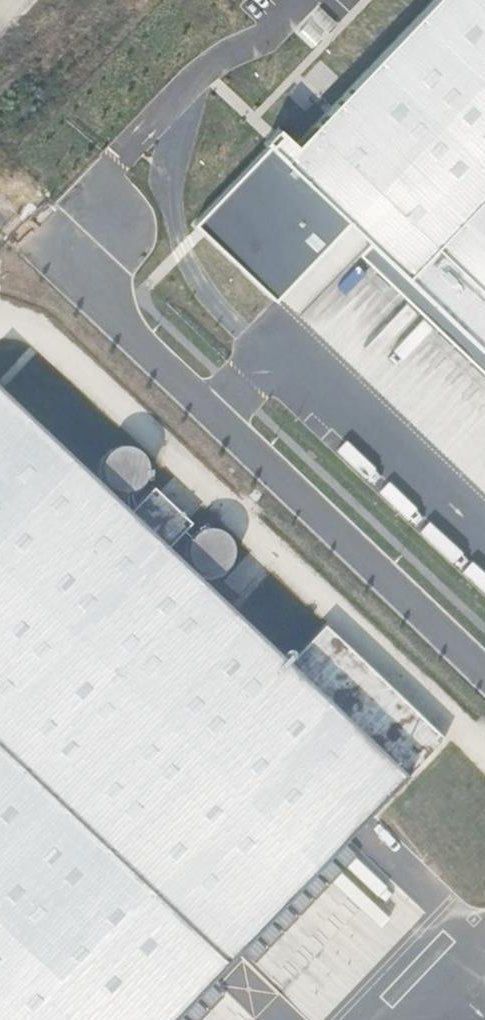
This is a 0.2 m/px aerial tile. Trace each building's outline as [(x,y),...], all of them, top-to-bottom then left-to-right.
[(198,223),(279,300),(351,224),(364,237),(484,351),(484,0),(436,0),(297,146),(280,129),(266,144),(270,147),(198,223)] [(335,23),(321,9),(314,16),(328,30),(335,23)] [(320,40),(305,26),(298,33),(313,47),(320,40)] [(364,237),(355,248),(484,371),(484,351),(364,237)] [(0,387),(0,1019),(186,1019),(415,780),(295,667),(0,387)] [(295,667),(415,780),(449,742),(332,627),(295,667)]
